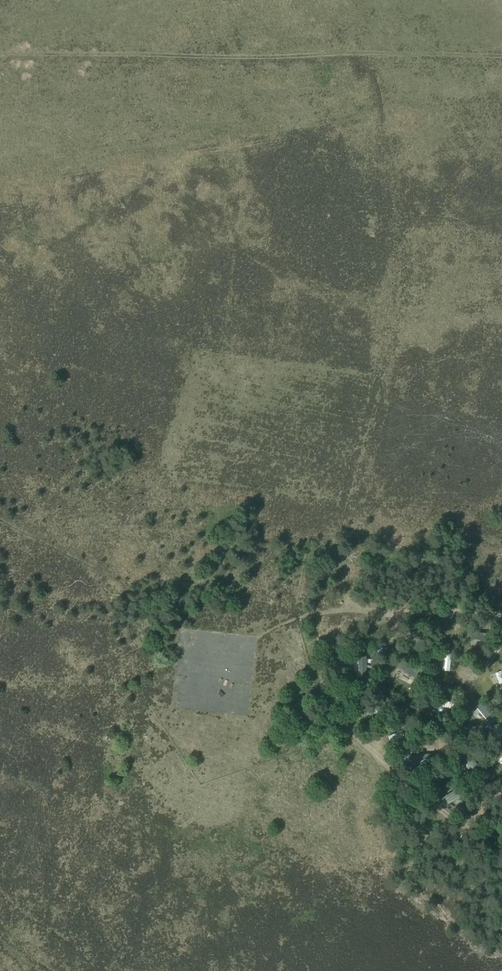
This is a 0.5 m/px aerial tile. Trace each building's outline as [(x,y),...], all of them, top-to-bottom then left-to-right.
[(447,667),(450,650),(443,649),(439,666),(447,667)] [(365,653),(355,652),(353,663),(364,664),(365,653)]
